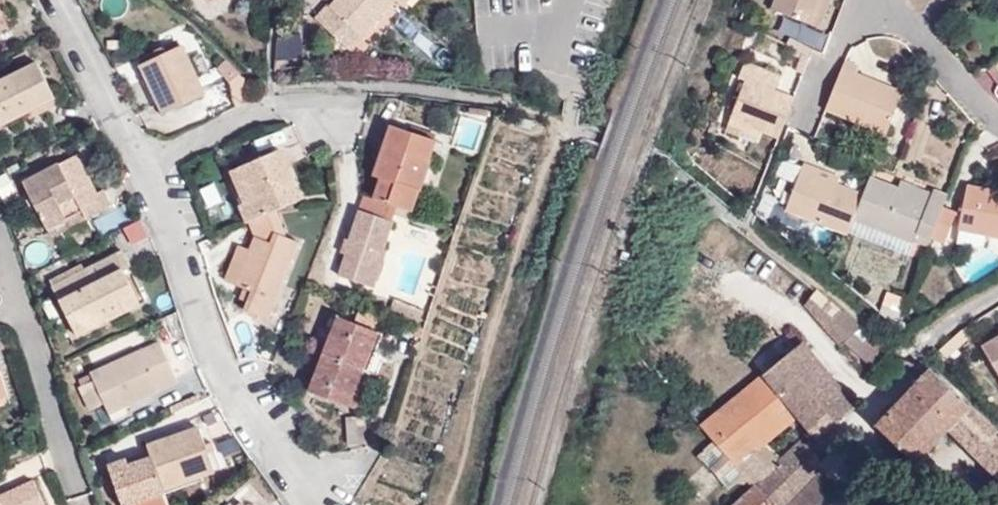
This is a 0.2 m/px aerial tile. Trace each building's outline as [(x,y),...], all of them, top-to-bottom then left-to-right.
[(339,0),(335,0),(330,5),(327,3),(315,18),(350,49),(395,0),(339,0)] [(770,9),(819,28),(830,0),(774,0),(770,9)] [(11,32),(0,9),(0,37),(11,32)] [(203,95),(181,46),(142,65),(165,113),(203,95)] [(845,61),(825,110),(885,135),(902,92),(857,75),(859,67),(845,61)] [(36,63),(0,82),(0,126),(55,97),(36,63)] [(763,132),(779,138),(783,126),(794,99),(774,91),(779,77),(744,63),(739,78),(745,81),(725,130),(741,136),(743,132),(760,139),(763,132)] [(488,109),(470,107),(468,113),(487,116),(488,109)] [(397,206),(411,210),(436,140),(391,126),(374,176),(381,178),(374,198),(397,206)] [(282,149),(240,166),(255,199),(245,203),(239,206),(247,223),(276,210),(303,198),(282,149)] [(23,183),(47,229),(82,211),(85,217),(111,205),(103,189),(97,193),(76,155),(23,183)] [(785,210),(847,234),(853,219),(863,195),(838,184),(840,178),(804,163),(785,210)] [(255,199),(240,166),(229,171),(245,203),(255,199)] [(916,232),(931,238),(943,207),(948,195),(934,189),(932,192),(929,202),(897,189),(870,178),(863,195),(853,219),(912,242),(916,232)] [(901,180),(897,189),(929,202),(932,192),(901,180)] [(997,238),(997,191),(967,185),(958,229),(997,238)] [(397,206),(374,198),(364,195),(349,240),(345,240),(341,252),(347,254),(339,276),(374,287),(385,253),(383,252),(397,206)] [(943,207),(931,238),(944,244),(956,213),(943,207)] [(287,237),(276,210),(247,223),(254,238),(249,250),(245,249),(233,283),(243,288),(252,291),(248,301),(244,310),(269,319),(298,241),(287,237)] [(82,211),(47,229),(52,238),(86,220),(85,217),(82,211)] [(912,242),(927,248),(931,238),(916,232),(912,242)] [(93,284),(85,270),(52,287),(58,300),(60,300),(78,337),(146,301),(133,278),(129,281),(123,270),(130,266),(123,252),(99,263),(106,278),(93,284)] [(99,263),(85,270),(93,284),(106,278),(99,263)] [(238,298),(248,301),(252,291),(243,288),(238,298)] [(805,304),(841,345),(844,342),(861,328),(816,290),(805,304)] [(315,350),(362,369),(383,315),(360,306),(354,323),(339,317),(332,337),(321,333),(315,350)] [(788,326),(755,366),(763,376),(701,426),(754,486),(734,504),(816,504),(850,469),(837,452),(823,467),(802,440),(779,463),(763,446),(799,416),(816,437),(854,407),(788,326)] [(861,328),(844,342),(874,368),(888,351),(861,328)] [(982,348),(997,375),(997,338),(982,348)] [(90,372),(93,380),(104,404),(109,414),(157,392),(155,388),(176,377),(159,341),(90,372)] [(348,406),(362,369),(315,350),(307,366),(317,370),(309,391),(348,406)] [(8,397),(0,371),(0,399),(8,397)] [(906,456),(914,464),(949,428),(997,477),(997,435),(931,371),(877,427),(906,456)] [(104,404),(93,380),(78,387),(89,411),(104,404)] [(215,469),(198,428),(146,446),(150,457),(128,465),(126,458),(108,465),(122,504),(168,504),(164,494),(162,488),(215,469)] [(217,475),(215,469),(162,488),(164,494),(217,475)] [(33,480),(0,494),(0,504),(44,504),(33,480)]
